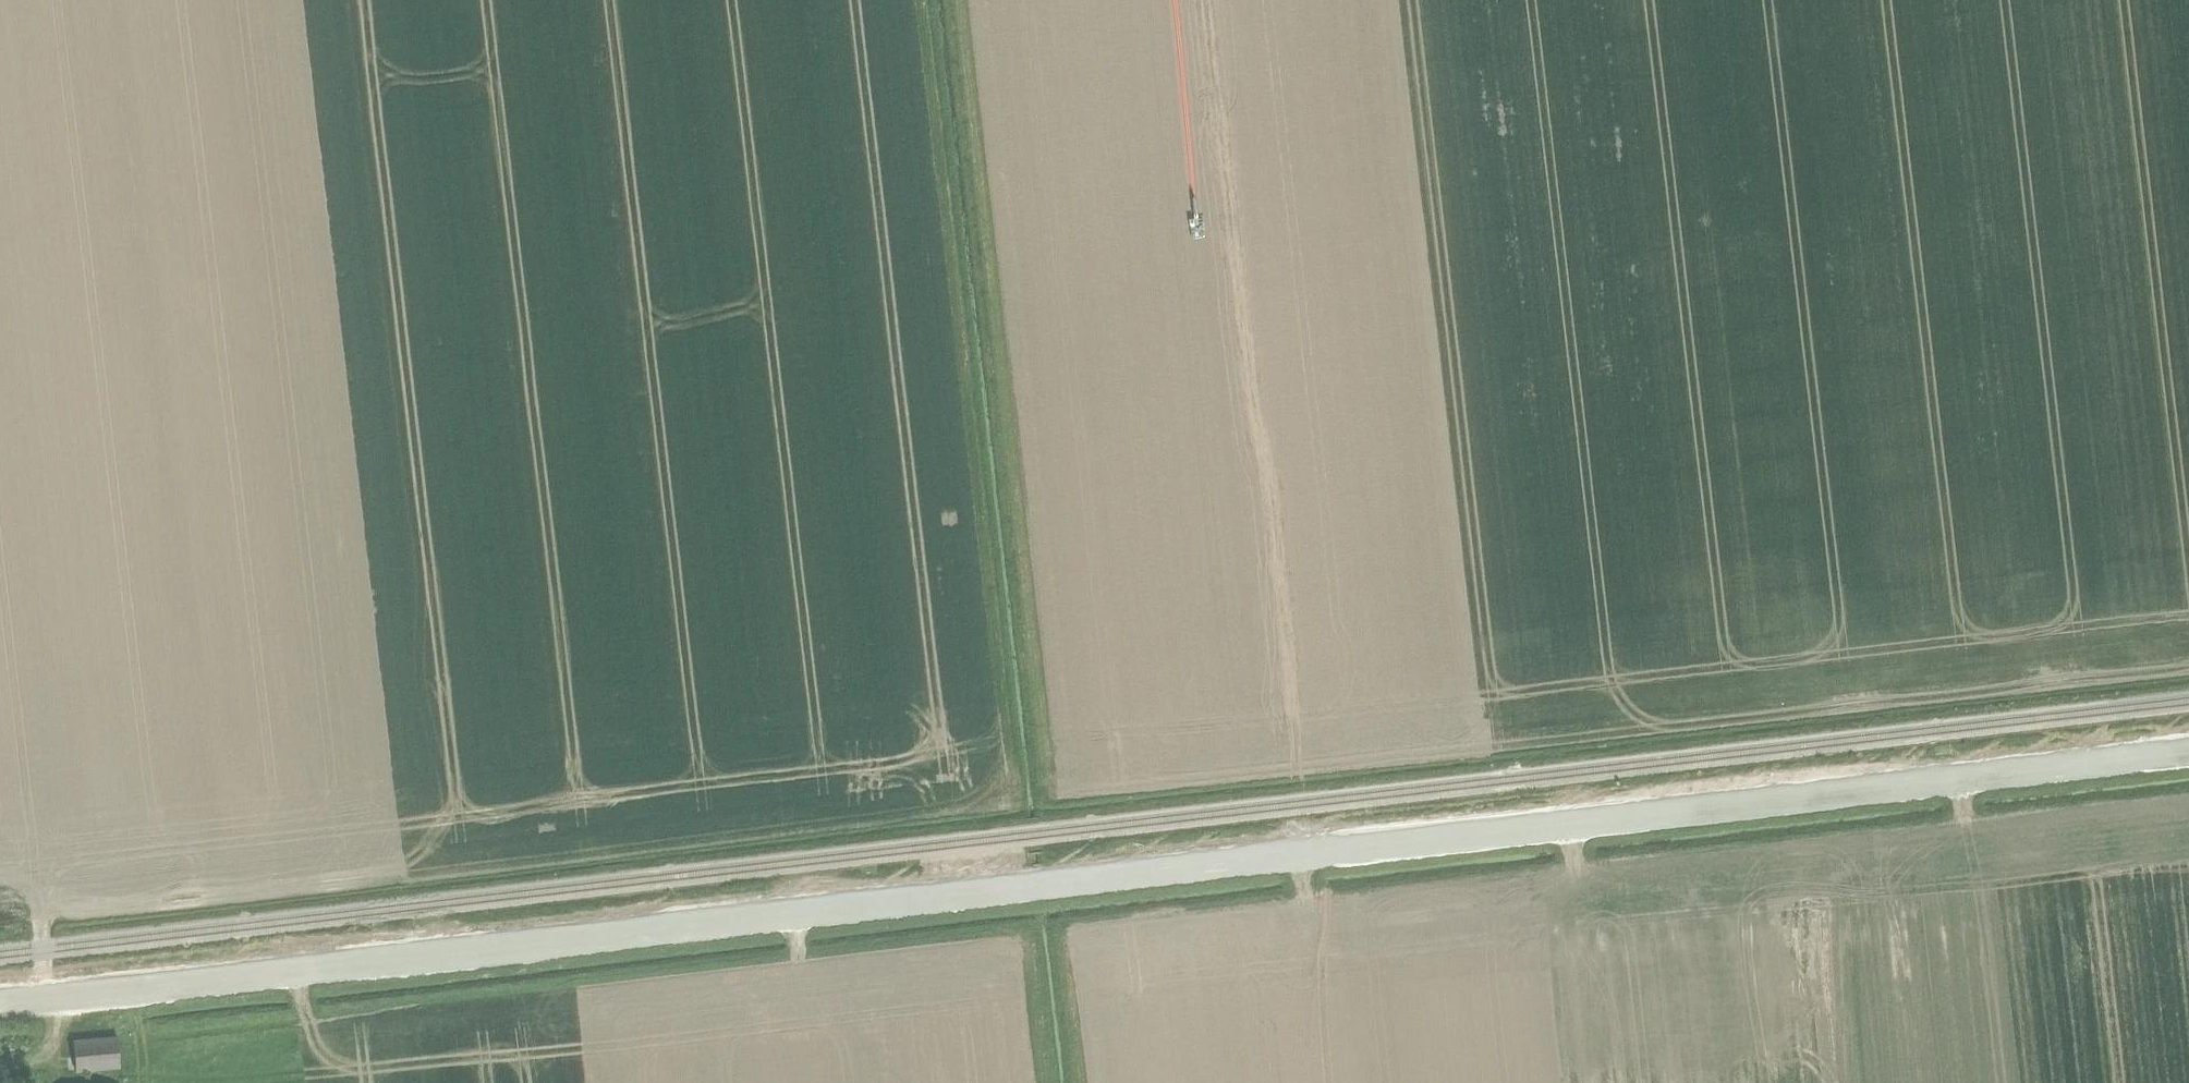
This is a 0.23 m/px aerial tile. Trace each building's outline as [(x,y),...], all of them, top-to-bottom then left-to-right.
[(117,1036),(75,1040),(77,1068),(120,1064),(117,1036)]
